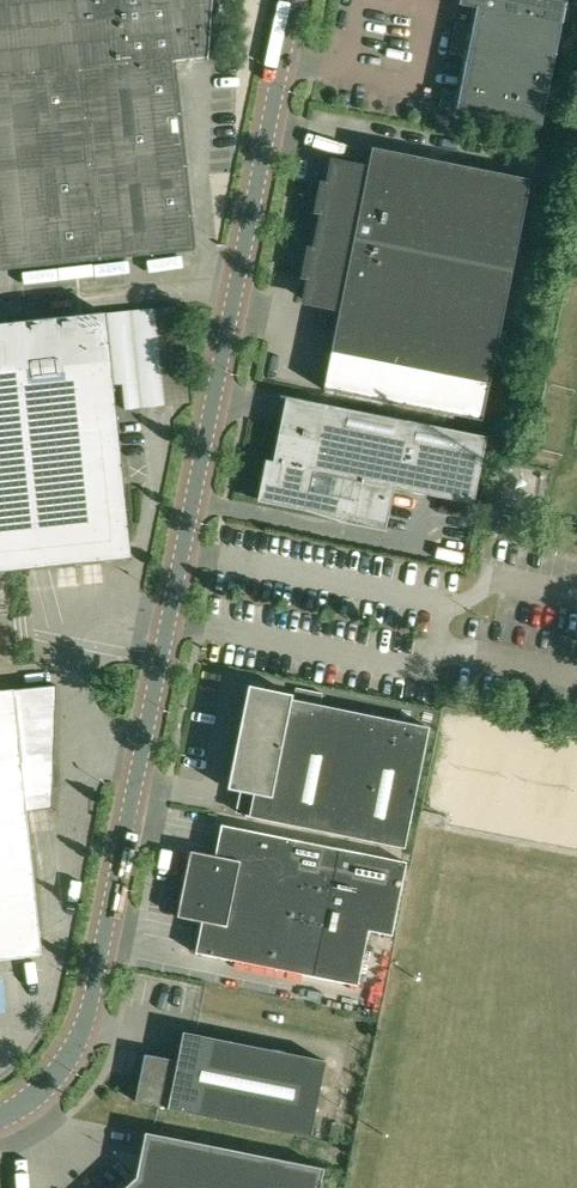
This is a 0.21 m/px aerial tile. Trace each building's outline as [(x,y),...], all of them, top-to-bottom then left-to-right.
[(195,251),(175,62),(207,59),(207,61),(208,61),(213,0),(0,0),(0,272),(195,251)] [(459,5),(477,9),(477,8),(562,25),(567,0),(460,0),(460,4),(459,4),(459,5)] [(457,23),(456,23),(453,38),(555,58),(562,25),(477,8),(477,9),(474,24),(457,23)] [(451,53),(467,59),(463,75),(548,92),(555,58),(453,38),(450,53),(451,53)] [(443,91),(442,90),(439,106),(541,127),(548,92),(463,75),(460,92),(443,91)] [(334,164),(320,233),(512,272),(531,181),(372,149),(368,171),(334,164)] [(320,233),(306,302),(340,308),(331,353),(490,385),(512,272),(320,233)] [(164,310),(114,313),(118,385),(130,385),(131,409),(170,407),(164,310)] [(131,559),(106,314),(0,325),(0,573),(131,559)] [(394,489),(473,505),(487,438),(326,406),(287,397),(281,423),(273,462),(266,461),(258,502),(305,512),(345,524),(347,514),(387,522),(394,489)] [(56,686),(0,692),(0,960),(40,956),(25,813),(51,810),(56,686)] [(250,817),(405,849),(430,728),(321,706),(324,694),(297,688),(294,700),(293,700),(293,695),(249,686),(228,790),(254,795),(250,817)] [(195,953),(314,977),(357,986),(368,931),(392,936),(406,863),(221,825),(215,857),(190,852),(177,917),(201,922),(195,953)] [(145,1054),(135,1101),(168,1108),(168,1109),(310,1137),(326,1061),(183,1032),(178,1061),(145,1054)] [(324,1168),(146,1133),(137,1178),(125,1187),(320,1187),(324,1168)]
